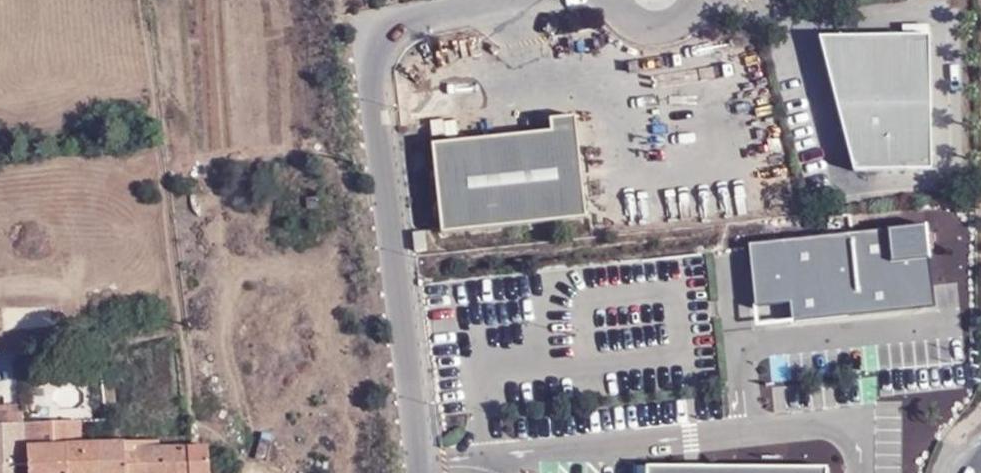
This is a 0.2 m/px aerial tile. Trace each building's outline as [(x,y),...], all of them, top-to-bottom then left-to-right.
[(854,171),(879,171),(931,169),(928,36),(819,37),(841,118),(854,171)] [(586,218),(576,116),(551,119),(552,132),(432,145),(441,234),(586,218)] [(432,138),(458,136),(457,117),(431,119),(432,138)] [(925,222),(751,243),(758,303),(791,299),(794,323),(935,306),(925,222)] [(26,462),(35,463),(35,472),(103,472),(104,468),(106,440),(85,440),(84,420),(0,424),(0,472),(24,472),(26,462)] [(123,441),(126,472),(205,472),(216,472),(216,442),(200,443),(163,444),(163,439),(123,441)] [(123,441),(106,440),(104,468),(103,472),(126,472),(123,441)]
